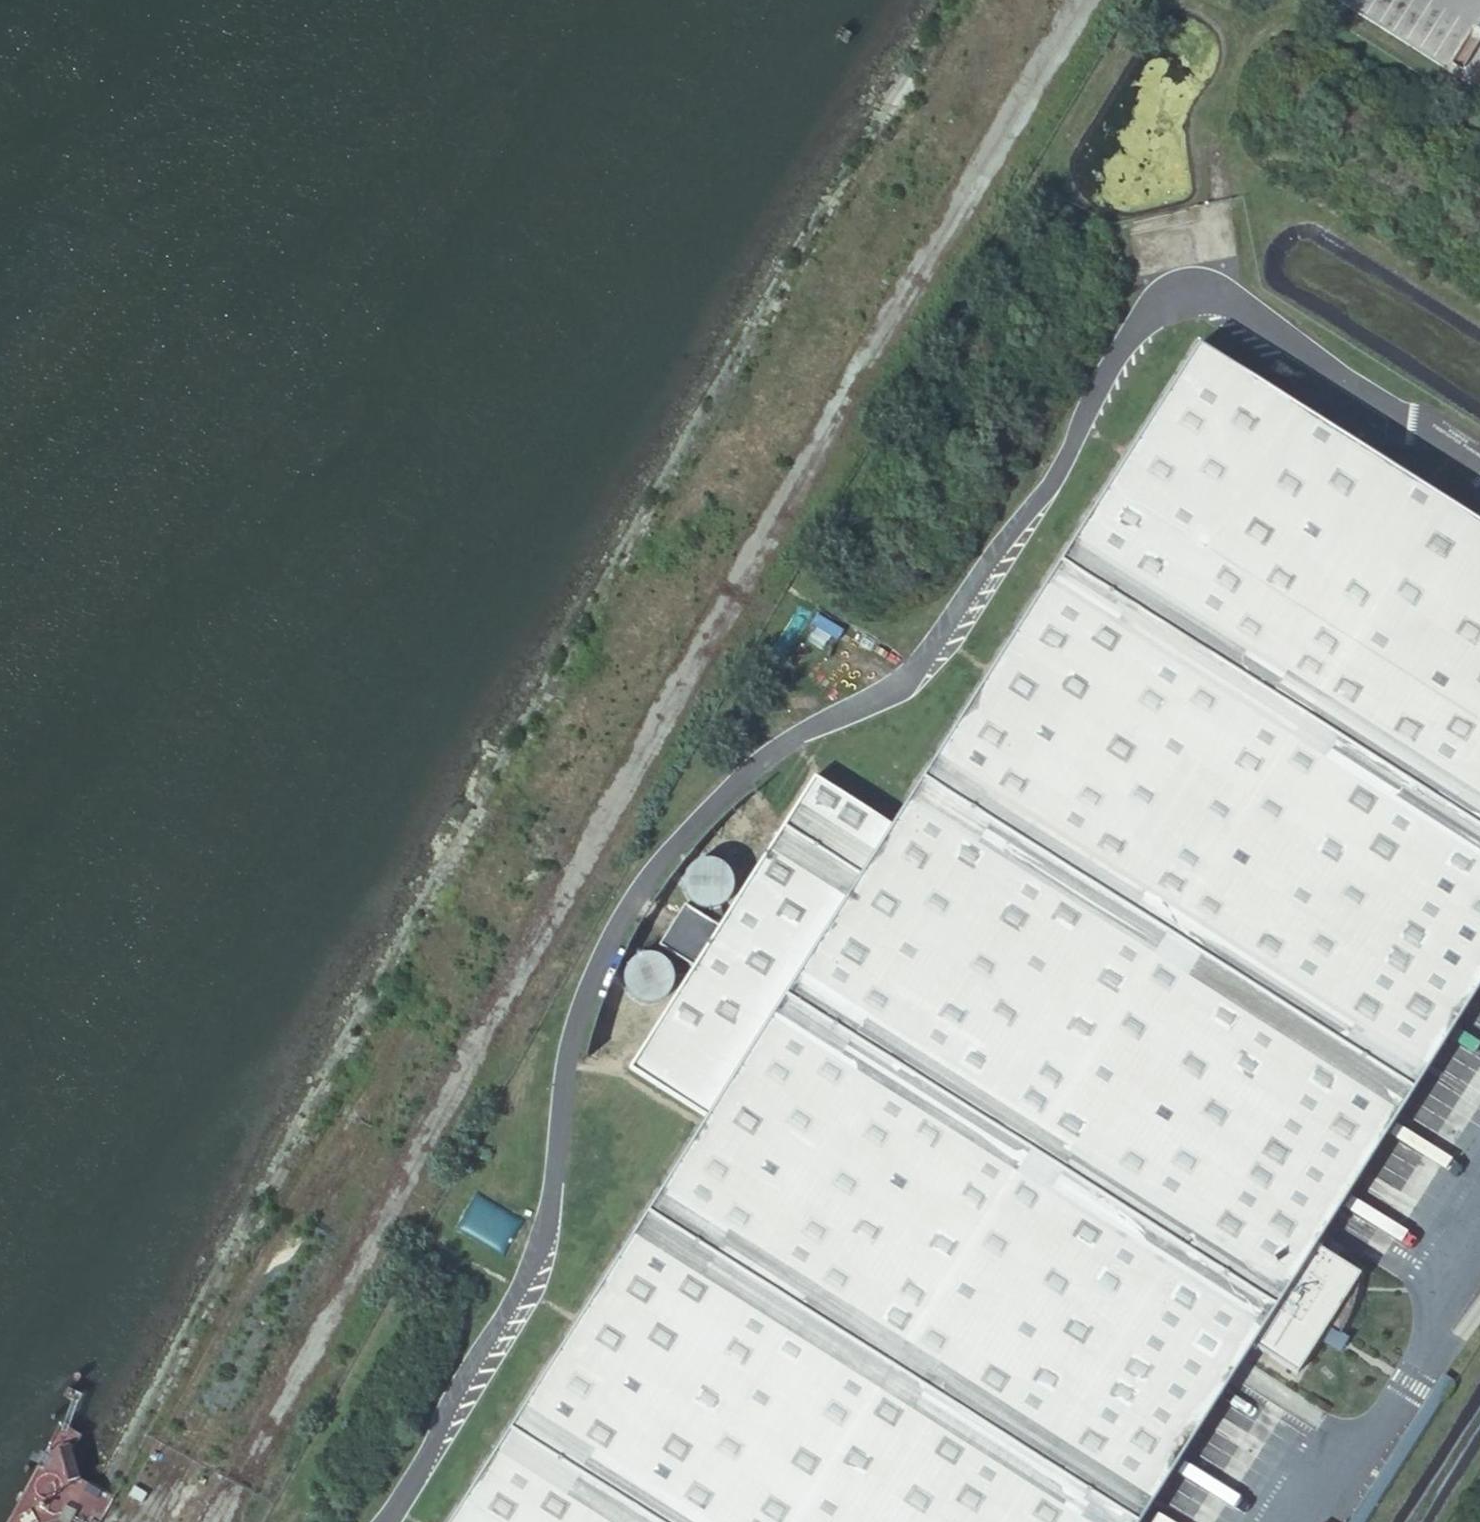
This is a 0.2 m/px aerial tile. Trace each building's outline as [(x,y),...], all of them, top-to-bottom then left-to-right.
[(810,787),(721,927),(686,981),(629,1073),(705,1122),(452,1521),(1141,1521),(1251,1348),(1293,1376),(1315,1342),(1324,1328),(1337,1335),(1340,1329),(1343,1324),(1346,1318),(1348,1312),(1350,1306),(1352,1300),(1354,1293),(1355,1289),(1355,1284),(1355,1280),(1356,1277),(1313,1250),(1479,988),(1479,525),(1201,349),(1201,348),(1200,348),(1199,347),(1198,347),(1198,348),(1197,349),(887,836),(810,787)] [(713,870),(707,869),(702,870),(697,871),(692,874),(688,878),(685,882),(683,887),(682,893),(683,898),(684,903),(687,908),(690,912),(695,915),(700,917),(705,918),(711,918),(712,917),(714,917),(716,916),(717,916),(722,913),(726,909),(729,905),(730,900),(731,894),(731,889),(729,884),(726,879),(722,875),(718,872),(713,870)] [(683,913),(658,952),(685,971),(683,973),(670,977),(670,978),(671,980),(671,981),(672,983),(686,981),(721,927),(717,916),(716,916),(714,917),(712,917),(711,918),(712,927),(710,931),(683,913)] [(636,965),(631,969),(627,973),(625,978),(624,984),(624,990),(625,995),(628,1000),(632,1005),(637,1008),(642,1010),(648,1010),(654,1010),(659,1008),(664,1004),(668,1000),(670,995),(672,989),(672,983),(671,981),(671,980),(670,978),(670,977),(667,972),(663,967),(658,964),(653,963),(647,962),(641,963),(636,965)] [(1324,1328),(1315,1342),(1336,1355),(1345,1341),(1337,1335),(1324,1328)] [(1433,1394),(1352,1521),(1365,1521),(1443,1399),(1433,1394)]
